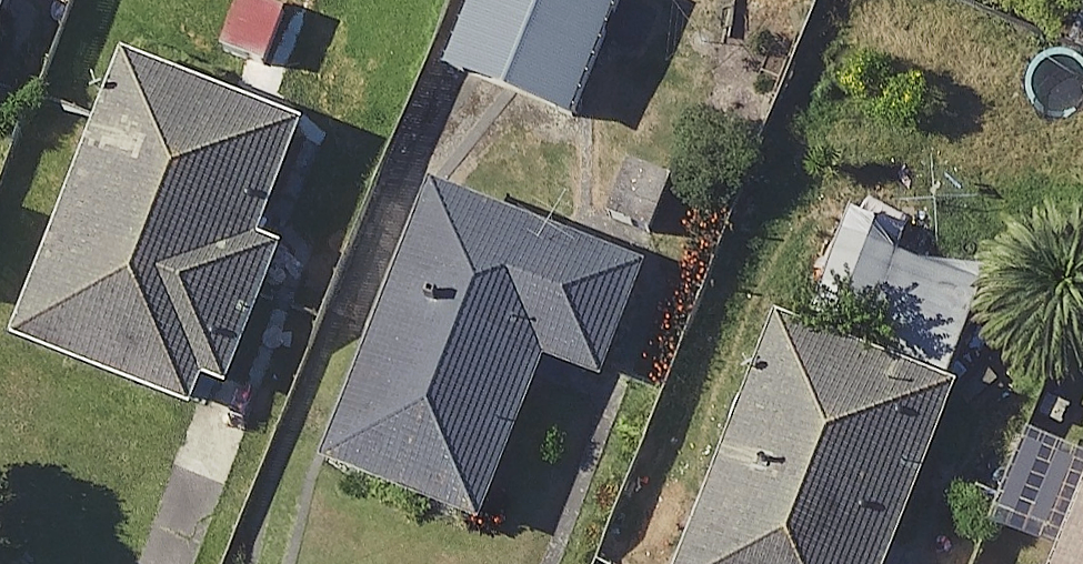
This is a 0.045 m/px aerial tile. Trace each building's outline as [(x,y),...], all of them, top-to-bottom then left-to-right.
[(270,0),(212,0),(193,44),(258,73),(287,8),(270,0)] [(431,59),(560,111),(604,0),(455,0),(431,59)] [(1059,41),(1082,49),(1082,0),(1073,0),(1059,41)] [(101,44),(0,320),(0,332),(198,404),(260,235),(240,228),(283,110),(101,44)] [(626,257),(413,175),(307,451),(463,511),(527,345),(584,367),(626,257)] [(738,237),(712,304),(755,321),(660,563),(862,563),(980,265),(805,195),(782,254),(738,237)] [(1077,451),(1034,563),(1082,563),(1082,453),(1077,451)]
